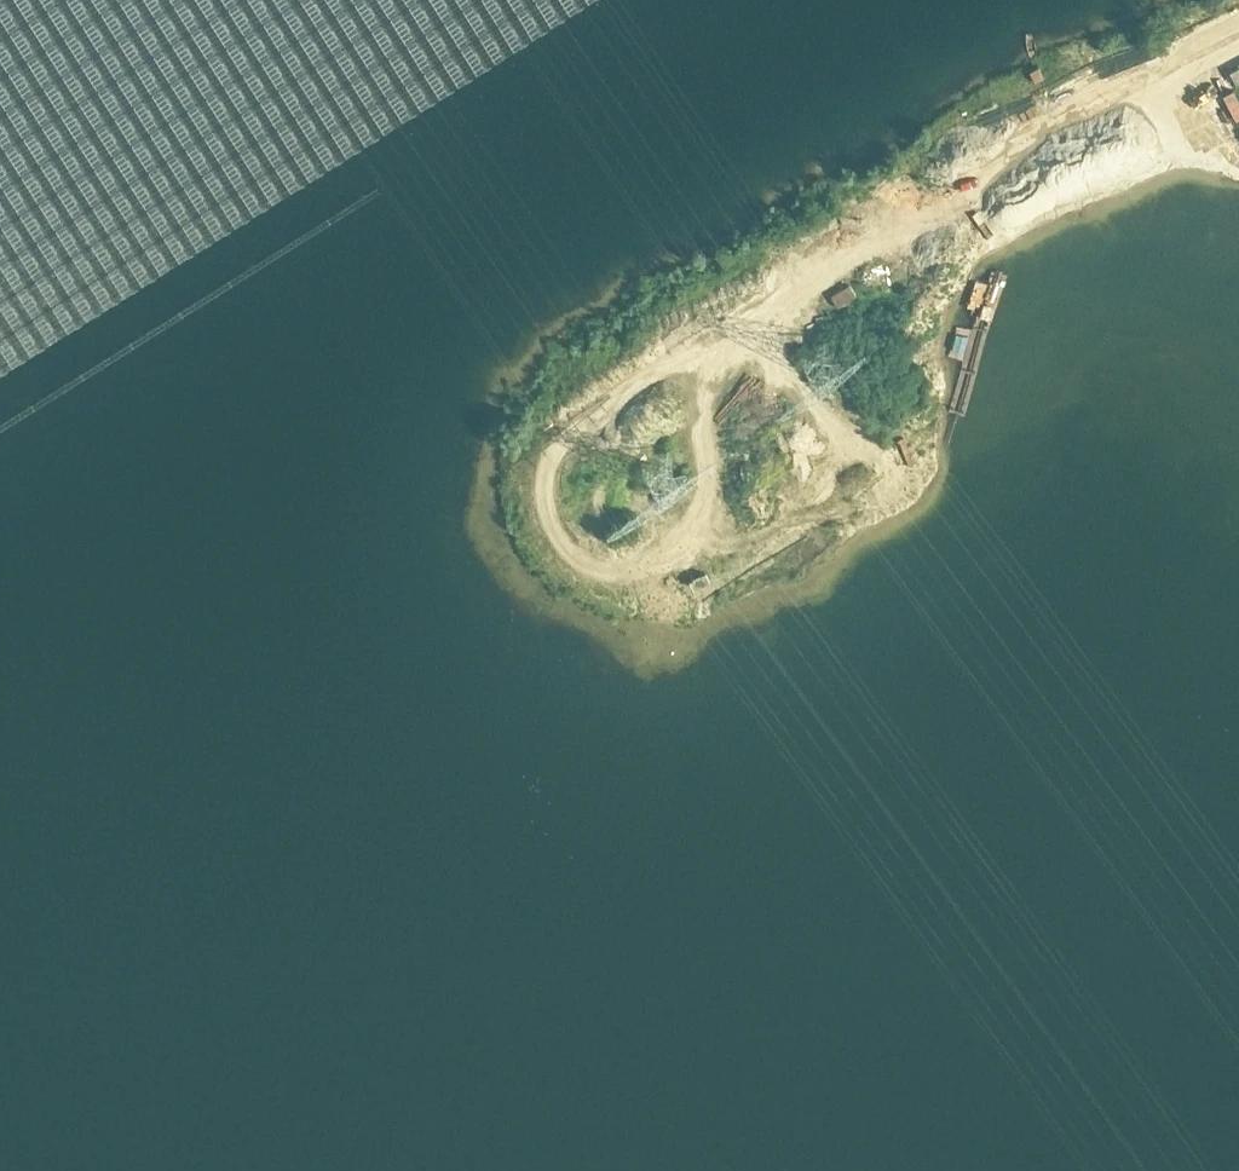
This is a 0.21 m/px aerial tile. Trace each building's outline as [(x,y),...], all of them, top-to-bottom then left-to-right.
[(1238,86),(1238,70),(1231,74),(1237,86),(1238,86)] [(893,162),(880,169),(889,188),(903,181),(893,162)] [(776,560),(799,561),(800,547),(776,546),(776,560)]
